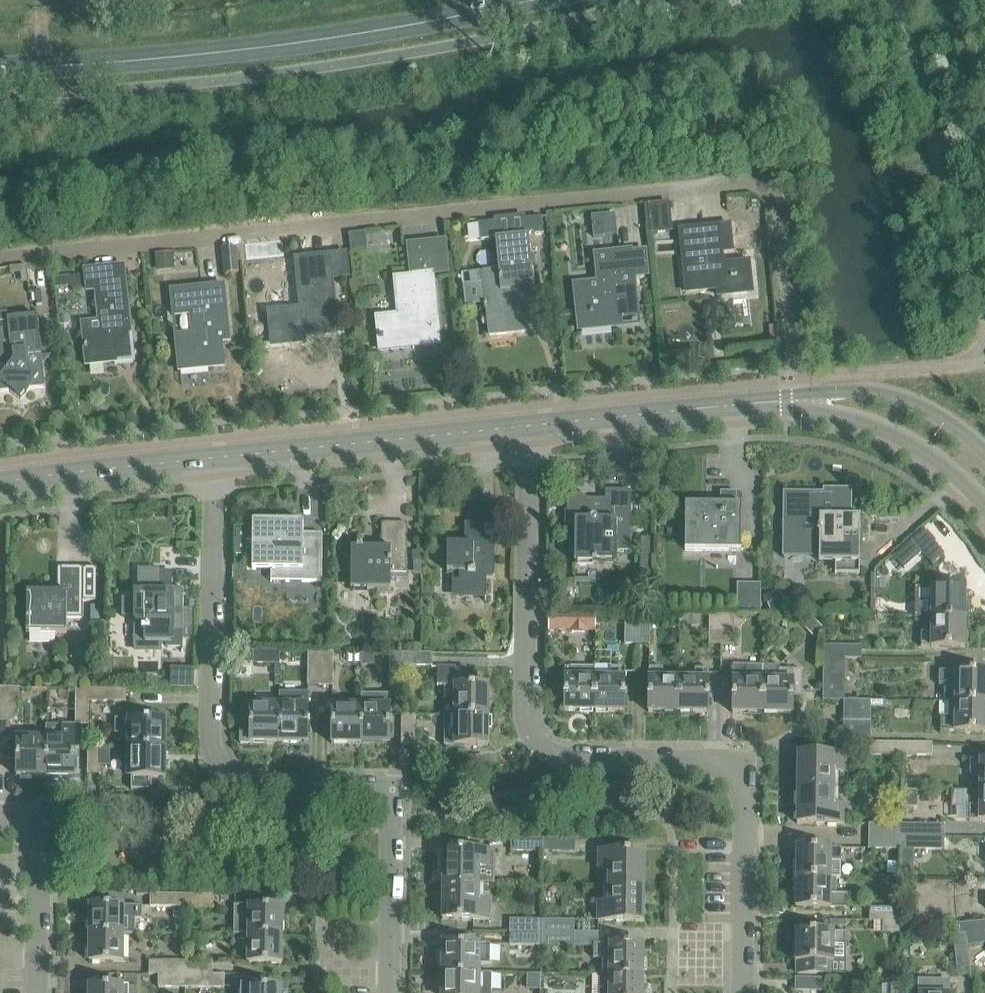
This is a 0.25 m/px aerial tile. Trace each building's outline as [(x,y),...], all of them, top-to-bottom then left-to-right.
[(672,231),(668,201),(649,203),(652,233),(672,231)] [(594,236),(618,234),(616,213),(592,215),(594,236)] [(542,217),(527,218),(528,228),(533,228),(533,234),(535,235),(544,234),(544,233),(542,217)] [(495,222),(479,223),(480,240),(481,240),(489,239),(492,235),(491,232),(496,232),(495,222)] [(718,296),(751,293),(748,262),(723,264),(722,254),(733,253),(730,225),(719,226),(679,230),(685,293),(717,289),(718,296)] [(351,249),(366,247),(364,230),(349,232),(351,249)] [(498,270),(481,271),(482,282),(484,303),(486,319),(488,319),(489,335),(526,331),(524,315),(526,315),(525,308),(524,299),(521,299),(520,289),(534,288),(529,235),(495,238),(498,270)] [(402,315),(376,317),(379,351),(440,345),(434,275),(437,274),(434,243),(412,245),(407,245),(410,277),(398,278),(402,315)] [(224,274),(238,273),(236,248),(222,249),(224,274)] [(598,280),(575,283),(576,299),(579,329),(613,326),(612,317),(638,315),(632,250),(596,253),(598,280)] [(175,270),(173,252),(154,254),(156,271),(175,270)] [(301,307),(268,310),(271,340),(305,337),(304,328),(335,325),(330,254),(295,257),(301,307)] [(98,323),(82,325),(86,366),(116,363),(133,362),(130,334),(123,264),(85,268),(87,292),(95,291),(98,320),(98,323)] [(81,275),(65,277),(66,285),(71,285),(75,288),(82,287),(81,275)] [(224,286),(172,291),(174,315),(189,314),(190,331),(176,332),(180,370),(225,366),(223,346),(222,341),(230,340),(224,286)] [(38,318),(8,321),(10,335),(0,336),(0,390),(10,389),(21,401),(29,387),(45,386),(38,318)] [(822,493),(783,493),(782,558),(818,559),(818,562),(835,562),(834,574),(859,574),(859,516),(852,516),(852,490),(822,490),(822,493)] [(577,527),(576,563),(618,564),(618,543),(631,543),(632,492),(608,492),(608,501),(588,500),(588,496),(569,496),(569,527),(577,527)] [(741,506),(736,506),(736,494),(721,493),(721,505),(686,505),(686,550),(741,551),(741,506)] [(284,582),(322,582),(322,534),(304,534),(304,522),(252,521),(252,531),(236,531),(236,556),(246,556),(246,541),(252,541),(252,569),(284,570),(284,582)] [(350,549),(350,591),(389,591),(389,576),(406,576),(407,525),(381,525),(380,551),(363,550),(363,548),(357,548),(357,550),(350,549)] [(447,573),(460,573),(460,595),(484,595),(484,577),(493,578),(494,531),(494,525),(474,525),(474,545),(465,545),(448,545),(447,573)] [(922,531),(911,541),(921,552),(932,564),(944,554),(922,531)] [(641,591),(653,591),(654,537),(641,537),(641,591)] [(421,575),(421,560),(413,560),(413,574),(421,575)] [(138,599),(122,599),(122,617),(134,617),(134,649),(164,649),(164,633),(167,633),(167,646),(167,647),(167,648),(168,648),(169,649),(170,649),(182,649),(182,653),(183,653),(183,640),(198,640),(198,602),(190,602),(190,610),(184,610),(184,590),(184,589),(171,589),(171,585),(171,584),(170,584),(169,583),(168,582),(169,574),(168,574),(168,575),(160,575),(160,568),(159,568),(159,569),(140,569),(140,568),(139,568),(139,599),(138,599)] [(96,570),(84,570),(59,569),(58,594),(28,594),(27,635),(66,635),(66,618),(83,619),(83,600),(96,601),(96,570)] [(760,616),(760,615),(760,584),(736,584),(736,615),(760,616)] [(922,587),(922,601),(924,601),(932,601),(932,618),(965,618),(966,588),(922,587)] [(763,596),(771,613),(785,606),(777,590),(763,596)] [(102,618),(102,605),(91,605),(91,618),(102,618)] [(595,631),(596,614),(550,613),(549,630),(570,630),(570,631),(587,632),(587,630),(595,631)] [(639,645),(639,614),(624,614),(624,645),(639,645)] [(650,614),(639,614),(639,645),(650,645),(650,614)] [(722,646),(722,615),(708,615),(708,645),(722,646)] [(734,615),(722,615),(722,646),(734,646),(734,615)] [(921,633),(921,648),(965,648),(965,618),(932,618),(931,633),(921,633)] [(804,629),(813,638),(822,629),(813,620),(804,629)] [(407,644),(407,653),(420,653),(420,644),(407,644)] [(823,659),(845,659),(861,659),(861,646),(823,645),(823,659)] [(253,664),(280,664),(280,651),(253,651),(253,664)] [(321,686),(321,652),(308,651),(307,686),(321,686)] [(333,652),(321,652),(321,686),(333,686),(333,652)] [(402,653),(389,653),(389,683),(402,683),(402,666),(402,653)] [(407,653),(402,653),(402,666),(432,666),(432,653),(420,653),(407,653)] [(113,670),(113,656),(104,656),(103,670),(112,670),(113,670)] [(822,700),(844,700),(845,659),(823,659),(822,700)] [(734,714),(763,714),(764,666),(735,665),(734,714)] [(763,714),(793,714),(793,697),(801,698),(801,670),(779,670),(779,666),(764,666),(763,714)] [(455,717),(489,717),(489,687),(465,687),(465,668),(437,668),(437,687),(445,687),(445,701),(455,701),(455,717)] [(566,712),(596,713),(596,679),(594,679),(594,669),(566,668),(566,712)] [(171,669),(170,685),(191,686),(191,670),(171,669)] [(612,679),(596,679),(596,713),(626,713),(626,669),(612,669),(612,679)] [(650,669),(650,713),(680,713),(680,678),(664,677),(664,669),(650,669)] [(680,678),(680,713),(709,713),(709,669),(695,669),(695,678),(680,678)] [(955,702),(954,703),(984,703),(984,673),(939,673),(939,686),(955,686),(955,702)] [(19,688),(7,688),(6,722),(18,722),(19,688)] [(88,725),(88,702),(89,689),(75,689),(75,725),(88,725)] [(126,689),(89,689),(88,702),(126,702),(126,689)] [(279,700),(279,706),(279,740),(307,740),(308,694),(294,693),(294,700),(279,700)] [(362,707),(361,741),(389,742),(390,695),(376,695),(362,695),(362,707)] [(844,718),(871,718),(871,701),(844,700),(844,718)] [(940,732),(984,733),(984,703),(954,703),(955,702),(948,702),(948,718),(941,717),(940,732)] [(279,745),(279,740),(279,706),(276,706),(276,709),(250,709),(250,729),(240,729),(239,744),(279,745)] [(333,710),(332,744),(361,745),(361,741),(362,707),(359,707),(359,710),(333,710)] [(402,716),(402,746),(415,746),(415,716),(402,716)] [(489,717),(455,717),(448,717),(448,733),(445,733),(445,747),(488,747),(489,717)] [(870,743),(871,718),(844,718),(844,742),(869,743),(870,743)] [(128,748),(162,748),(163,720),(117,719),(117,733),(128,733),(128,748)] [(47,740),(46,775),(75,775),(76,727),(64,727),(47,727),(47,740)] [(18,743),(17,778),(46,778),(46,775),(47,740),(43,740),(43,744),(18,743)] [(869,756),(902,756),(902,743),(870,743),(869,743),(869,756)] [(932,743),(902,743),(902,756),(932,757),(932,743)] [(100,775),(101,748),(87,748),(87,775),(100,775)] [(128,748),(128,751),(132,751),(131,791),(151,791),(151,779),(166,779),(167,748),(162,748),(128,748)] [(796,754),(796,789),(832,789),(833,772),(843,773),(843,754),(796,754)] [(470,769),(487,769),(487,757),(469,757),(469,769),(470,769)] [(980,791),(984,791),(984,761),(970,761),(970,775),(980,775),(980,791)] [(901,767),(900,786),(915,786),(916,767),(901,767)] [(832,806),(832,789),(796,789),(795,824),(842,824),(842,806),(832,806)] [(901,807),(916,808),(916,790),(901,790),(901,807)] [(980,791),(969,791),(969,821),(984,821),(984,791),(980,791)] [(868,837),(900,837),(900,824),(868,824),(868,837)] [(944,825),(900,824),(900,837),(944,838),(944,825)] [(900,850),(900,837),(868,837),(868,850),(900,850)] [(900,837),(900,850),(944,851),(944,838),(900,837)] [(510,852),(542,852),(542,839),(511,839),(510,852)] [(543,839),(542,839),(542,852),(575,852),(575,840),(543,839)] [(840,879),(840,849),(795,848),(795,878),(830,879),(836,879),(840,879)] [(442,850),(441,885),(478,886),(495,886),(495,851),(488,851),(470,850),(442,850)] [(597,852),(597,871),(608,871),(607,887),(643,888),(643,852),(597,852)] [(830,879),(795,878),(795,908),(847,909),(847,895),(836,895),(836,879),(830,879)] [(441,885),(441,920),(487,921),(487,902),(477,902),(478,886),(441,885)] [(642,923),(643,888),(607,887),(607,905),(596,904),(596,923),(642,923)] [(150,907),(187,907),(188,894),(150,894),(150,907)] [(188,894),(187,907),(213,908),(213,895),(188,894)] [(142,907),(90,907),(89,934),(123,935),(134,935),(134,919),(142,920),(142,907)] [(247,936),(249,936),(283,936),(283,908),(234,907),(234,935),(247,935),(247,936)] [(869,908),(869,921),(899,921),(899,908),(869,908)] [(966,949),(984,943),(984,919),(951,924),(953,935),(965,936),(966,949)] [(509,920),(509,933),(541,933),(541,920),(509,920)] [(574,920),(541,920),(541,933),(574,934),(574,920)] [(899,934),(899,921),(869,921),(869,933),(899,934)] [(827,975),(827,963),(833,963),(833,946),(846,947),(846,933),(795,932),(794,947),(792,947),(792,959),(794,959),(794,962),(797,962),(797,974),(827,975)] [(541,933),(509,933),(509,946),(541,946),(541,933)] [(574,934),(541,933),(541,946),(574,947),(574,934)] [(123,963),(123,935),(89,934),(89,962),(123,963)] [(957,977),(958,977),(970,978),(966,949),(965,936),(953,935),(957,977)] [(283,936),(249,936),(247,936),(246,964),(249,964),(282,965),(283,936)] [(440,973),(444,973),(479,973),(479,964),(489,964),(489,945),(440,944),(440,973)] [(592,945),(592,959),(603,959),(603,974),(599,974),(599,975),(642,976),(642,946),(592,945)] [(148,975),(158,975),(186,975),(187,961),(149,961),(148,975)] [(187,961),(186,975),(213,975),(213,961),(187,961)] [(479,973),(444,973),(444,992),(491,992),(491,974),(479,973)] [(186,988),(186,975),(158,975),(158,988),(186,988)] [(213,975),(186,975),(186,988),(224,989),(224,975),(213,975)] [(597,992),(641,992),(642,976),(599,975),(599,991),(597,991),(597,992)] [(825,991),(825,978),(795,978),(794,991),(825,991)] [(899,979),(886,979),(886,992),(899,992),(899,979)] [(948,984),(935,984),(934,992),(948,992),(948,984)]
